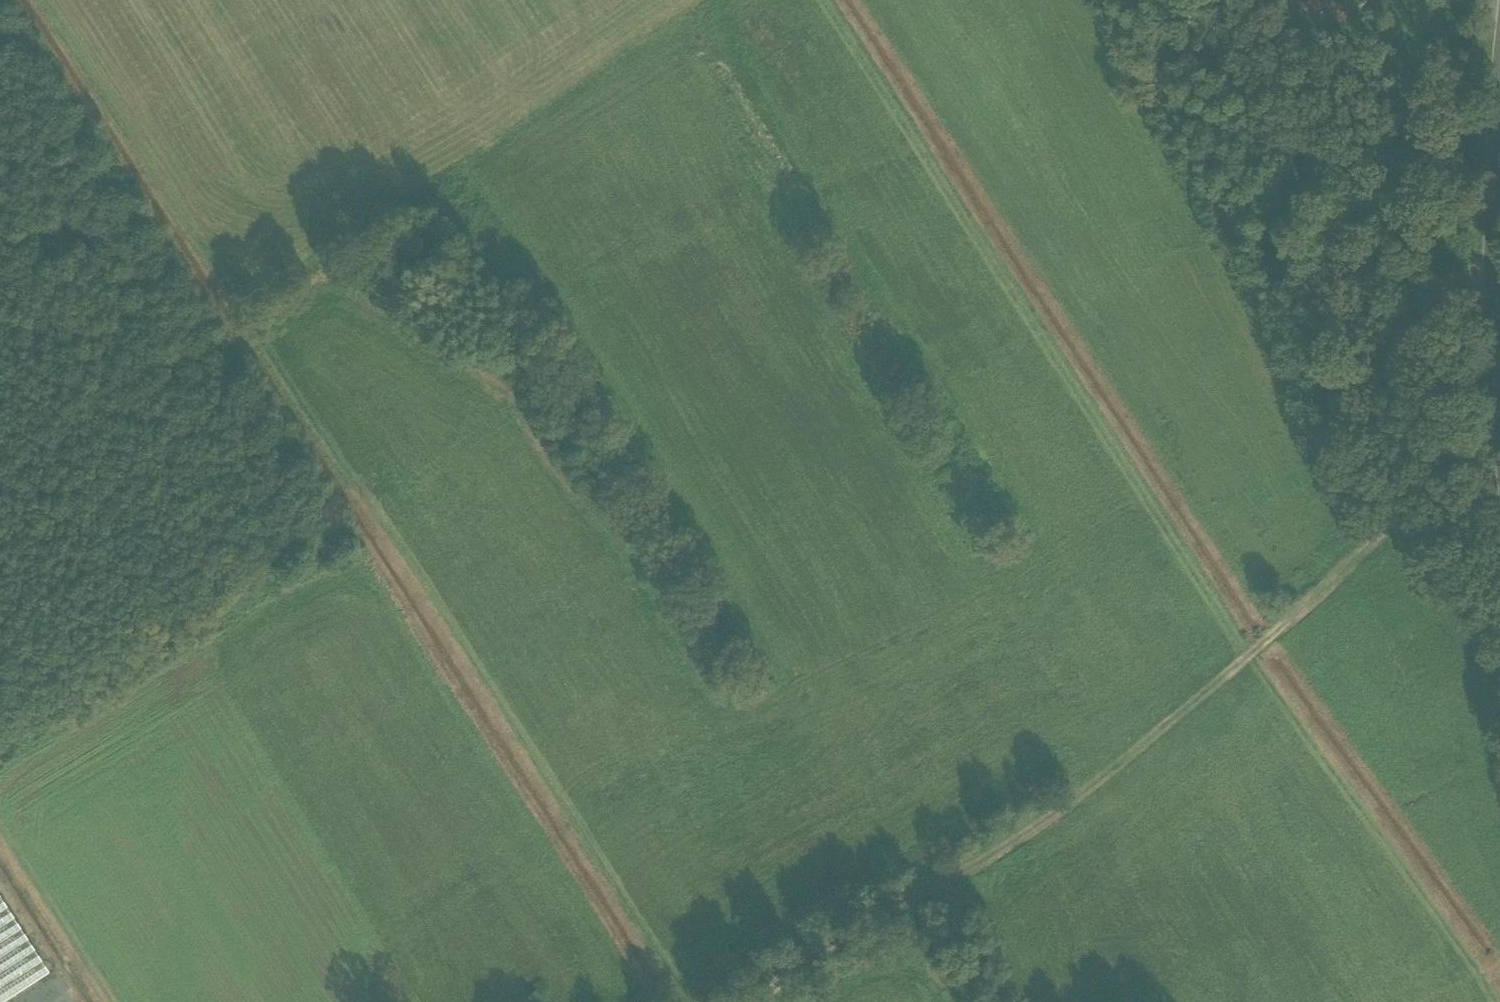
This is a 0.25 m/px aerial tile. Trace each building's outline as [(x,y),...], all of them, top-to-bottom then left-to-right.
[(0,900),(0,1001),(6,1001),(48,975),(0,900)]
